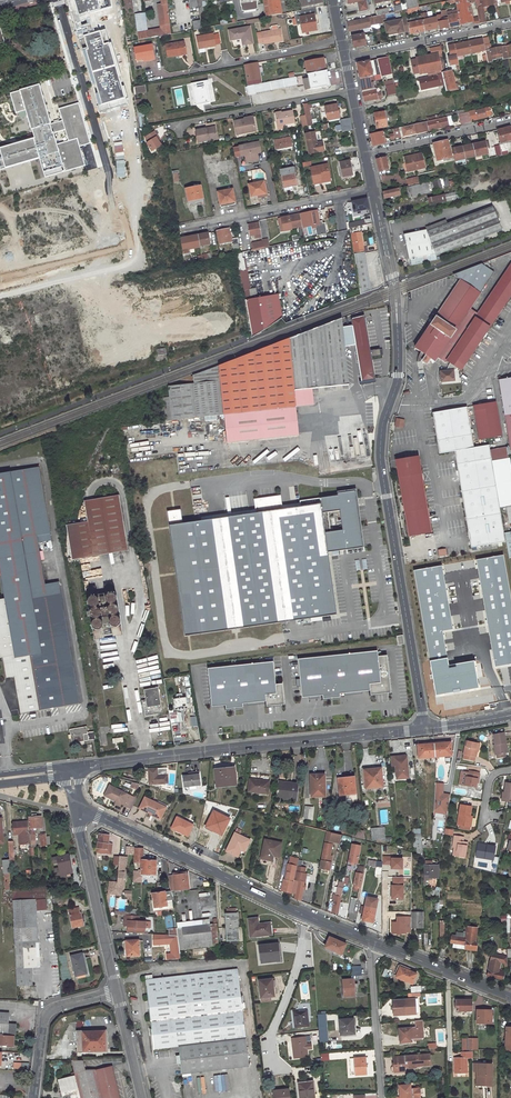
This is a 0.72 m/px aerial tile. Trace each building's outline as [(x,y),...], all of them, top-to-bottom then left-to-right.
[(79,15),(108,7),(106,0),(74,0),(79,15)] [(148,30),(149,38),(158,36),(171,34),(167,0),(160,0),(161,4),(158,4),(160,29),(148,30)] [(198,7),(199,16),(205,14),(204,10),(207,10),(206,6),(208,6),(207,0),(197,0),(198,7)] [(255,0),(237,0),(239,15),(256,12),(255,0)] [(267,17),(286,13),(284,0),(264,0),(267,17)] [(301,10),(315,8),(323,6),(322,0),(299,0),(301,10)] [(347,4),(357,2),(359,12),(369,10),(370,9),(368,0),(346,0),(347,4)] [(409,9),(418,7),(417,0),(407,0),(409,9)] [(459,14),(461,25),(473,22),(469,1),(473,0),(456,0),(459,14)] [(481,24),(487,22),(483,6),(498,3),(497,0),(481,0),(476,0),(481,24)] [(301,10),(291,12),(292,17),(296,16),(298,24),(300,24),(302,33),(316,31),(315,24),(318,23),(315,8),(301,10)] [(449,11),(447,11),(448,17),(449,20),(450,27),(461,25),(459,14),(450,16),(449,11)] [(145,13),(135,15),(137,32),(148,30),(145,13)] [(427,13),(421,14),(422,15),(425,31),(439,28),(437,17),(429,18),(427,13)] [(381,23),(381,21),(385,20),(384,14),(371,17),(372,25),(381,23)] [(422,15),(418,15),(420,21),(408,23),(409,30),(410,34),(425,31),(422,15)] [(442,15),(437,16),(437,17),(439,28),(439,29),(450,27),(449,20),(443,21),(442,15)] [(371,17),(346,22),(348,32),(373,26),(372,25),(371,17)] [(408,23),(407,19),(385,24),(387,32),(398,30),(398,32),(409,30),(408,23)] [(200,20),(193,21),(195,30),(201,29),(200,20)] [(250,27),(230,30),(231,39),(242,38),(243,44),(253,42),(250,27)] [(281,29),(262,32),(262,33),(257,34),(258,43),(264,42),(264,44),(275,42),(274,40),(282,38),(281,29)] [(148,30),(137,32),(138,40),(149,38),(148,30)] [(213,33),(197,36),(198,46),(206,45),(207,47),(215,45),(215,44),(220,43),(218,34),(213,34),(213,33)] [(83,54),(101,111),(124,104),(106,46),(101,48),(97,34),(81,39),(86,53),(83,54)] [(363,34),(352,36),(355,47),(366,45),(363,34)] [(483,38),(469,41),(472,54),(486,51),(485,44),(483,38)] [(179,54),(179,52),(186,51),(185,41),(165,44),(167,56),(179,54)] [(469,41),(455,44),(458,57),(472,54),(469,41)] [(451,56),(449,57),(451,65),(457,64),(458,68),(460,68),(458,57),(455,44),(449,45),(451,56)] [(152,45),(134,48),(136,60),(143,59),(154,57),(152,45)] [(506,46),(486,51),(488,64),(493,62),(492,56),(503,54),(504,60),(509,59),(506,46)] [(437,48),(431,49),(432,54),(417,58),(417,59),(420,74),(420,75),(435,72),(436,75),(443,73),(446,73),(443,59),(442,59),(440,58),(437,48)] [(389,57),(377,59),(380,74),(392,71),(389,57)] [(325,71),(323,59),(305,62),(307,75),(325,71)] [(377,59),(358,63),(360,78),(375,75),(380,74),(377,59)] [(420,74),(417,59),(412,60),(415,75),(420,74)] [(253,63),(238,66),(242,86),(248,85),(256,84),(253,63)] [(325,71),(307,75),(308,79),(304,80),(306,90),(311,89),(311,90),(329,87),(325,71)] [(446,73),(443,73),(445,85),(447,93),(450,93),(450,91),(456,89),(452,72),(446,73)] [(425,77),(420,78),(422,90),(445,85),(443,73),(436,75),(427,77),(425,77)] [(375,75),(360,78),(363,91),(372,89),(371,82),(377,81),(375,75)] [(256,84),(248,85),(249,95),(256,94),(255,92),(297,84),(296,77),(256,84)] [(206,80),(192,83),(194,95),(196,104),(211,101),(206,80)] [(394,80),(374,85),(375,88),(376,88),(386,86),(394,84),(394,80)] [(394,84),(386,86),(387,90),(391,89),(392,94),(397,93),(395,87),(398,86),(398,83),(394,84)] [(39,84),(19,90),(33,137),(39,157),(45,177),(65,171),(56,144),(53,133),(51,123),(39,84)] [(134,87),(135,94),(146,92),(144,85),(134,87)] [(363,91),(365,101),(381,97),(380,92),(377,93),(376,88),(375,88),(372,89),(363,91)] [(19,90),(10,92),(15,113),(25,110),(19,90)] [(58,108),(62,120),(68,140),(77,138),(80,146),(90,143),(78,103),(58,108)] [(337,104),(325,106),(328,120),(340,118),(337,104)] [(481,106),(439,115),(440,118),(447,117),(452,116),(459,114),(470,111),(475,110),(482,109),(481,106)] [(493,115),(491,107),(487,108),(476,111),(478,119),(489,117),(488,116),(493,115)] [(281,112),(275,113),(277,122),(278,126),(283,125),(294,122),(292,111),(281,113),(281,112)] [(385,111),(371,114),(374,120),(376,128),(388,126),(385,111)] [(472,120),(470,111),(459,114),(461,122),(472,120)] [(254,116),(245,118),(246,121),(252,120),(254,131),(257,130),(254,116)] [(440,118),(428,121),(430,130),(450,125),(447,117),(440,118)] [(237,121),(233,121),(236,135),(254,131),(252,120),(246,121),(245,118),(237,119),(237,121)] [(350,118),(340,120),(341,125),(336,126),(337,130),(342,129),(342,132),(353,130),(350,118)] [(53,122),(51,123),(53,133),(65,130),(62,120),(53,122)] [(415,124),(417,133),(424,131),(423,127),(428,126),(427,121),(415,124)] [(415,124),(400,127),(402,136),(417,133),(415,124)] [(506,151),(508,150),(506,142),(510,141),(510,126),(497,130),(501,146),(501,147),(499,147),(502,156),(507,155),(506,151)] [(400,127),(394,129),(396,138),(402,136),(400,127)] [(203,129),(194,130),(197,142),(215,139),(214,129),(204,131),(203,129)] [(394,129),(386,130),(387,133),(390,132),(392,140),(396,139),(396,138),(394,129)] [(154,131),(146,136),(147,138),(146,138),(148,142),(146,143),(152,152),(161,146),(158,141),(156,137),(158,136),(154,131)] [(282,134),(273,136),(276,150),(292,147),(289,132),(287,133),(286,131),(281,132),(282,134)] [(383,131),(371,134),(374,145),(386,143),(383,131)] [(315,133),(306,135),(309,154),(324,151),(323,143),(317,144),(315,133)] [(6,167),(17,164),(39,157),(33,137),(0,146),(0,147),(6,167)] [(56,144),(65,171),(85,165),(77,138),(56,144)] [(239,145),(239,146),(233,147),(235,157),(241,155),(245,155),(247,162),(259,159),(257,152),(261,151),(259,140),(239,145)] [(448,140),(434,143),(438,160),(452,157),(448,140)] [(487,141),(479,143),(482,155),(483,161),(491,159),(489,148),(490,147),(489,143),(488,143),(487,141)] [(479,143),(473,144),(475,157),(482,155),(479,143)] [(469,145),(463,146),(465,159),(475,157),(473,144),(469,145)] [(463,146),(453,149),(456,161),(465,159),(463,146)] [(423,153),(406,157),(409,171),(426,167),(423,153)] [(386,157),(378,159),(380,171),(389,169),(386,157)] [(350,161),(340,163),(343,178),(353,175),(350,161)] [(327,165),(311,168),(314,184),(320,183),(320,181),(330,179),(327,165)] [(294,167),(280,170),(284,188),(291,187),(298,185),(294,167)] [(419,177),(408,179),(409,185),(420,183),(419,177)] [(447,177),(433,180),(435,191),(450,187),(447,177)] [(264,181),(249,185),(251,197),(258,196),(267,194),(264,181)] [(429,192),(427,182),(408,187),(410,196),(429,192)] [(201,186),(186,189),(189,204),(196,203),(195,200),(203,198),(201,186)] [(401,194),(400,187),(384,191),(386,198),(401,194)] [(232,189),(218,192),(221,207),(236,203),(232,189)] [(445,193),(448,201),(457,199),(454,191),(445,193)] [(444,195),(427,199),(429,207),(446,204),(444,195)] [(354,217),(370,213),(366,196),(350,200),(354,217)] [(446,224),(426,231),(435,254),(435,255),(462,245),(473,241),(481,238),(502,230),(492,206),(446,224)] [(318,210),(300,214),(302,226),(303,228),(315,226),(317,236),(327,234),(324,223),(323,224),(323,221),(320,222),(318,210)] [(300,214),(289,216),(282,218),(285,233),(293,231),(292,228),(302,226),(300,214)] [(425,229),(426,231),(446,224),(444,219),(424,227),(425,229)] [(347,223),(348,229),(351,229),(365,226),(364,221),(349,224),(349,223),(347,223)] [(259,222),(248,225),(249,236),(255,235),(255,239),(262,238),(259,222)] [(351,229),(355,256),(364,254),(360,232),(368,231),(366,225),(365,226),(351,229)] [(230,229),(218,231),(221,244),(232,241),(235,254),(236,254),(241,253),(242,253),(239,238),(232,239),(230,229)] [(426,231),(425,229),(406,233),(404,236),(409,259),(435,254),(426,231)] [(211,245),(209,238),(211,237),(210,233),(198,235),(200,247),(211,245)] [(198,235),(181,239),(183,257),(189,256),(188,250),(200,248),(200,247),(198,235)] [(263,241),(251,243),(252,251),(264,248),(263,241)] [(251,334),(252,338),(256,335),(268,328),(282,318),(278,295),(251,299),(250,296),(257,295),(256,288),(250,289),(247,270),(245,270),(242,258),(241,258),(241,253),(236,254),(244,301),(245,300),(251,334)] [(364,254),(355,256),(361,295),(370,291),(364,254)] [(435,254),(409,259),(411,265),(437,259),(435,255),(435,254)] [(481,264),(461,271),(463,276),(460,280),(414,348),(420,352),(424,355),(420,360),(416,361),(417,369),(422,368),(421,362),(425,364),(429,358),(434,361),(436,358),(438,356),(469,309),(480,294),(494,272),(481,264)] [(446,361),(460,370),(510,294),(510,265),(477,315),(446,361)] [(438,356),(436,358),(445,363),(446,361),(477,315),(469,309),(438,356)] [(363,315),(351,318),(350,319),(351,325),(355,344),(360,375),(358,376),(359,384),(375,382),(374,379),(371,356),(370,350),(363,315)] [(342,318),(281,341),(282,345),(342,322),(342,318)] [(281,341),(252,353),(258,411),(297,407),(313,405),(312,389),(348,385),(344,346),(342,326),(342,322),(282,345),(281,341)] [(355,344),(351,325),(342,326),(344,346),(355,344)] [(424,355),(420,352),(416,361),(420,360),(424,355)] [(193,384),(170,386),(170,387),(171,398),(174,420),(225,414),(258,411),(252,353),(217,366),(219,381),(193,384)] [(217,366),(192,375),(193,384),(219,381),(217,366)] [(452,370),(440,372),(441,381),(453,380),(452,370)] [(498,381),(510,448),(506,448),(507,455),(510,455),(510,378),(498,381)] [(171,398),(163,399),(165,421),(174,420),(171,398)] [(495,403),(474,406),(479,440),(501,436),(495,403)] [(499,507),(491,461),(488,445),(474,447),(467,406),(433,412),(439,453),(455,450),(471,547),(498,542),(499,545),(502,545),(501,541),(505,541),(499,507)] [(258,411),(225,414),(228,442),(298,435),(295,407),(258,411)] [(395,427),(403,428),(404,419),(396,418),(395,427)] [(419,456),(397,460),(410,535),(432,532),(419,456)] [(499,507),(510,505),(510,496),(505,459),(491,461),(499,507)] [(0,596),(0,657),(2,657),(5,677),(11,677),(17,713),(77,704),(57,582),(43,584),(36,542),(50,540),(39,467),(0,473),(0,571),(4,596),(0,596)] [(168,511),(185,637),(322,617),(338,615),(329,553),(364,547),(358,506),(359,503),(357,498),(356,491),(338,493),(338,496),(300,501),(301,507),(283,509),(281,495),(254,499),(256,513),(183,523),(181,509),(168,511)] [(95,499),(84,500),(87,521),(77,523),(73,523),(69,524),(66,525),(70,551),(71,559),(75,559),(128,550),(119,495),(95,499)] [(437,550),(439,557),(447,554),(445,547),(437,550)] [(422,568),(444,701),(498,692),(495,675),(490,676),(487,656),(492,655),(503,654),(496,611),(485,613),(484,606),(470,608),(470,604),(467,591),(471,590),(481,588),(476,559),(422,568)] [(91,566),(83,569),(85,576),(93,573),(91,566)] [(103,586),(104,594),(105,597),(106,594),(108,593),(110,593),(112,594),(114,595),(112,584),(103,586)] [(85,588),(87,599),(89,597),(91,596),(93,596),(95,597),(97,598),(96,595),(95,587),(85,588)] [(106,602),(108,603),(110,604),(112,603),(114,602),(115,600),(115,598),(115,596),(114,595),(112,594),(110,593),(108,593),(106,594),(105,597),(104,598),(105,600),(106,602)] [(93,596),(91,596),(89,597),(87,599),(87,601),(87,602),(88,604),(89,606),(92,607),(94,607),(96,605),(97,604),(98,601),(98,599),(97,598),(95,597),(93,596)] [(108,606),(106,608),(106,610),(106,613),(108,614),(110,615),(112,616),(114,615),(116,613),(117,611),(117,609),(117,608),(116,607),(114,605),(112,605),(110,605),(108,606)] [(95,608),(93,608),(91,609),(89,610),(89,613),(89,614),(90,617),(92,618),(95,619),(97,618),(98,617),(100,615),(100,612),(99,610),(97,609),(95,608)] [(108,624),(109,626),(111,627),(113,628),(116,627),(117,626),(119,624),(119,622),(119,621),(118,619),(117,617),(114,616),(112,616),(110,618),(108,619),(108,622),(108,624)] [(97,619),(95,619),(92,620),(91,622),(90,624),(91,627),(92,628),(93,630),(96,630),(98,630),(100,628),(101,627),(101,624),(101,622),(99,620),(97,619)] [(111,627),(109,626),(110,628),(111,637),(120,635),(119,624),(117,626),(116,627),(113,628),(111,627)] [(378,651),(299,659),(302,687),(309,686),(310,697),(324,696),(324,699),(341,697),(341,694),(371,691),(372,695),(387,693),(387,690),(392,690),(389,661),(380,662),(378,651)] [(274,662),(209,668),(212,696),(219,695),(220,706),(227,705),(227,709),(245,707),(244,704),(267,702),(268,706),(281,705),(281,703),(285,702),(283,684),(277,684),(274,662)] [(188,675),(183,676),(186,697),(191,696),(188,675)] [(146,702),(143,702),(144,712),(143,712),(143,715),(145,714),(145,716),(162,713),(158,687),(144,690),(146,702)] [(177,694),(176,694),(176,696),(172,697),(174,708),(186,707),(185,695),(182,696),(181,693),(180,694),(180,693),(177,693),(177,694)] [(181,711),(169,713),(171,723),(182,721),(181,711)] [(87,726),(70,729),(72,743),(89,741),(88,733),(87,726)] [(505,753),(504,744),(506,743),(504,733),(493,735),(494,745),(493,745),(495,755),(505,753)] [(477,751),(475,751),(477,743),(467,741),(464,754),(465,755),(464,759),(473,761),(474,756),(476,757),(477,751)] [(451,742),(434,743),(435,757),(451,755),(451,742)] [(434,743),(418,745),(419,758),(435,757),(434,743)] [(395,765),(395,758),(407,757),(406,755),(391,756),(391,766),(395,765)] [(407,757),(395,758),(395,765),(396,778),(408,777),(407,757)] [(167,768),(149,769),(150,784),(157,784),(157,782),(163,782),(163,783),(168,783),(167,768)] [(381,768),(364,770),(366,788),(383,786),(381,768)] [(227,769),(215,770),(217,787),(237,785),(235,770),(227,770),(227,769)] [(192,775),(183,776),(184,787),(200,785),(198,771),(191,772),(192,775)] [(466,778),(464,788),(473,790),(474,785),(475,779),(477,779),(478,774),(468,772),(467,779),(466,778)] [(324,774),(311,774),(311,797),(325,797),(324,774)] [(345,780),(338,780),(340,795),(346,794),(347,801),(356,800),(354,777),(345,778),(345,780)] [(249,779),(248,792),(268,794),(269,781),(249,779)] [(443,793),(444,783),(436,782),(432,813),(447,814),(449,793),(443,793)] [(279,784),(277,798),(296,800),(298,784),(290,783),(290,785),(279,784)] [(131,809),(136,799),(127,794),(128,792),(123,789),(122,791),(108,785),(107,787),(109,788),(106,793),(105,793),(104,794),(105,795),(115,800),(122,804),(131,809)] [(145,797),(140,808),(161,818),(166,808),(145,797)] [(462,815),(460,825),(462,825),(461,829),(468,830),(469,826),(470,827),(471,817),(470,817),(471,807),(461,805),(459,815),(462,815)] [(306,806),(304,818),(311,819),(313,807),(306,806)] [(212,815),(205,827),(211,830),(212,827),(223,832),(230,819),(215,811),(213,815),(212,815)] [(33,831),(32,828),(42,827),(41,817),(37,817),(37,814),(32,814),(32,817),(29,818),(31,844),(36,843),(35,831),(33,831)] [(178,815),(171,828),(187,836),(193,825),(182,820),(183,818),(178,815)] [(28,821),(13,822),(14,834),(29,833),(28,821)] [(355,829),(353,837),(364,839),(363,830),(355,829)] [(329,841),(340,843),(341,841),(342,835),(331,832),(329,841)] [(235,833),(226,851),(237,856),(241,850),(244,851),(250,840),(235,833)] [(112,844),(108,843),(109,835),(103,835),(99,834),(97,848),(104,849),(103,853),(111,854),(112,844)] [(455,840),(453,856),(461,857),(464,837),(455,835),(454,840),(455,840)] [(428,840),(421,840),(422,848),(426,848),(431,848),(432,837),(428,837),(428,840)] [(265,840),(261,858),(272,861),(273,856),(278,857),(281,843),(265,840)] [(334,845),(324,843),(321,860),(319,868),(329,870),(334,845)] [(361,846),(351,844),(348,862),(351,862),(355,863),(357,863),(361,846)] [(382,845),(382,859),(386,859),(386,853),(392,854),(392,861),(396,861),(396,849),(382,845)] [(478,845),(476,857),(493,860),(495,848),(495,846),(487,845),(487,847),(478,845)] [(135,848),(134,862),(137,862),(137,866),(141,867),(141,874),(155,874),(156,861),(150,860),(142,860),(143,849),(135,848)] [(67,854),(56,856),(56,857),(52,858),(53,863),(57,862),(59,868),(55,869),(57,876),(66,874),(72,873),(67,854)] [(117,884),(116,895),(121,895),(122,884),(123,884),(123,873),(124,873),(125,857),(122,857),(119,856),(119,864),(117,884)] [(283,880),(281,890),(291,892),(297,867),(299,859),(291,857),(290,860),(289,860),(285,880),(283,880)] [(9,860),(3,861),(3,873),(5,873),(6,890),(11,890),(11,889),(10,864),(9,860)] [(431,861),(423,861),(423,889),(425,889),(426,879),(430,879),(430,878),(438,878),(438,865),(431,865),(431,861)] [(304,874),(305,868),(297,867),(291,892),(296,894),(295,899),(301,900),(305,874),(304,874)] [(356,872),(353,886),(354,887),(359,888),(360,888),(364,868),(358,867),(357,872),(356,872)] [(171,890),(174,890),(188,889),(187,874),(180,874),(169,875),(171,890)] [(332,911),(338,913),(343,885),(337,884),(335,898),(333,897),(333,901),(332,911)] [(47,910),(45,892),(51,892),(51,886),(11,889),(11,890),(16,968),(40,966),(36,911),(47,910)] [(163,892),(152,893),(153,900),(154,907),(152,907),(153,910),(173,907),(171,890),(163,892)] [(361,917),(361,920),(373,922),(376,908),(375,908),(376,901),(374,900),(374,898),(366,897),(363,917),(361,917)] [(79,908),(69,910),(73,928),(84,925),(81,913),(80,913),(79,908)] [(423,912),(411,912),(411,917),(411,927),(424,927),(423,912)] [(231,914),(228,914),(228,918),(226,918),(226,937),(229,937),(229,940),(238,940),(237,914),(231,914)] [(140,916),(125,915),(124,918),(129,918),(128,927),(128,933),(145,934),(146,922),(140,921),(140,916)] [(398,922),(392,922),(392,933),(406,933),(405,932),(411,932),(411,927),(411,917),(398,917),(398,922)] [(257,918),(248,919),(250,937),(270,934),(270,929),(269,924),(257,926),(257,918)] [(202,925),(195,926),(197,948),(218,945),(217,923),(210,924),(202,925)] [(195,926),(176,928),(177,935),(179,950),(197,948),(195,926)] [(465,948),(465,949),(476,950),(477,943),(475,943),(476,928),(467,927),(467,933),(455,931),(455,935),(452,934),(452,936),(451,936),(450,943),(453,943),(465,945),(465,948)] [(181,958),(179,950),(177,935),(170,935),(171,942),(172,954),(168,955),(168,959),(181,958)] [(329,937),(325,946),(334,950),(334,951),(342,954),(344,948),(346,944),(337,940),(329,937)] [(138,940),(126,940),(126,948),(127,956),(140,955),(138,940)] [(277,944),(259,946),(261,963),(278,961),(278,956),(281,955),(280,952),(280,949),(277,950),(277,944)] [(82,953),(71,955),(75,976),(87,973),(82,953)] [(492,953),(487,976),(503,980),(504,974),(500,973),(501,966),(507,967),(507,957),(492,953)] [(34,967),(16,968),(17,986),(35,985),(34,967)] [(400,967),(396,978),(412,984),(417,974),(408,971),(400,967)] [(152,975),(145,976),(154,1049),(179,1046),(182,1074),(249,1066),(241,1001),(243,1001),(242,993),(240,994),(237,969),(152,979),(152,975)] [(271,979),(258,980),(261,998),(274,997),(273,991),(271,979)] [(354,979),(343,979),(344,996),(355,995),(354,987),(354,979)] [(464,1000),(456,1000),(457,1011),(467,1011),(467,1014),(473,1014),(473,999),(464,1000)] [(403,1000),(393,1000),(393,1008),(394,1016),(404,1015),(403,1000)] [(307,1010),(293,1012),(294,1020),(294,1028),(309,1026),(307,1010)] [(477,1010),(477,1023),(492,1023),(492,1010),(484,1010),(477,1010)] [(16,1035),(17,1024),(8,1024),(9,1016),(0,1015),(0,1034),(16,1035)] [(353,1034),(352,1025),(354,1025),(353,1018),(339,1019),(340,1035),(353,1034)] [(412,1042),(411,1038),(423,1037),(422,1021),(416,1021),(416,1027),(400,1029),(401,1036),(400,1036),(400,1043),(412,1042)] [(327,1026),(318,1026),(318,1030),(319,1041),(327,1041),(327,1026)] [(84,1030),(76,1031),(77,1052),(87,1052),(87,1051),(107,1050),(107,1031),(83,1031),(84,1030)] [(14,1046),(14,1036),(0,1035),(0,1045),(14,1046)] [(295,1045),(293,1046),(294,1058),(307,1057),(305,1036),(292,1038),(292,1042),(295,1042),(295,1044),(295,1045)] [(462,1058),(455,1058),(455,1066),(455,1072),(467,1072),(467,1058),(473,1057),(473,1052),(462,1052),(462,1058)] [(430,1054),(408,1056),(409,1065),(416,1064),(416,1066),(431,1065),(430,1054)] [(405,1067),(404,1056),(394,1057),(394,1065),(395,1072),(405,1071),(405,1067)] [(365,1058),(354,1058),(355,1075),(366,1074),(366,1066),(365,1058)] [(71,1060),(75,1075),(80,1097),(120,1097),(112,1066),(96,1070),(86,1070),(83,1059),(71,1060)] [(492,1085),(493,1064),(480,1064),(479,1085),(486,1085),(492,1085)] [(75,1075),(58,1079),(63,1097),(80,1097),(75,1075)] [(298,1083),(300,1097),(314,1097),(312,1082),(305,1082),(298,1083)] [(401,1086),(401,1096),(400,1096),(400,1097),(417,1097),(420,1097),(419,1088),(410,1089),(410,1085),(401,1086)] [(272,1091),(273,1097),(290,1097),(289,1088),(283,1089),(283,1090),(272,1091)]
